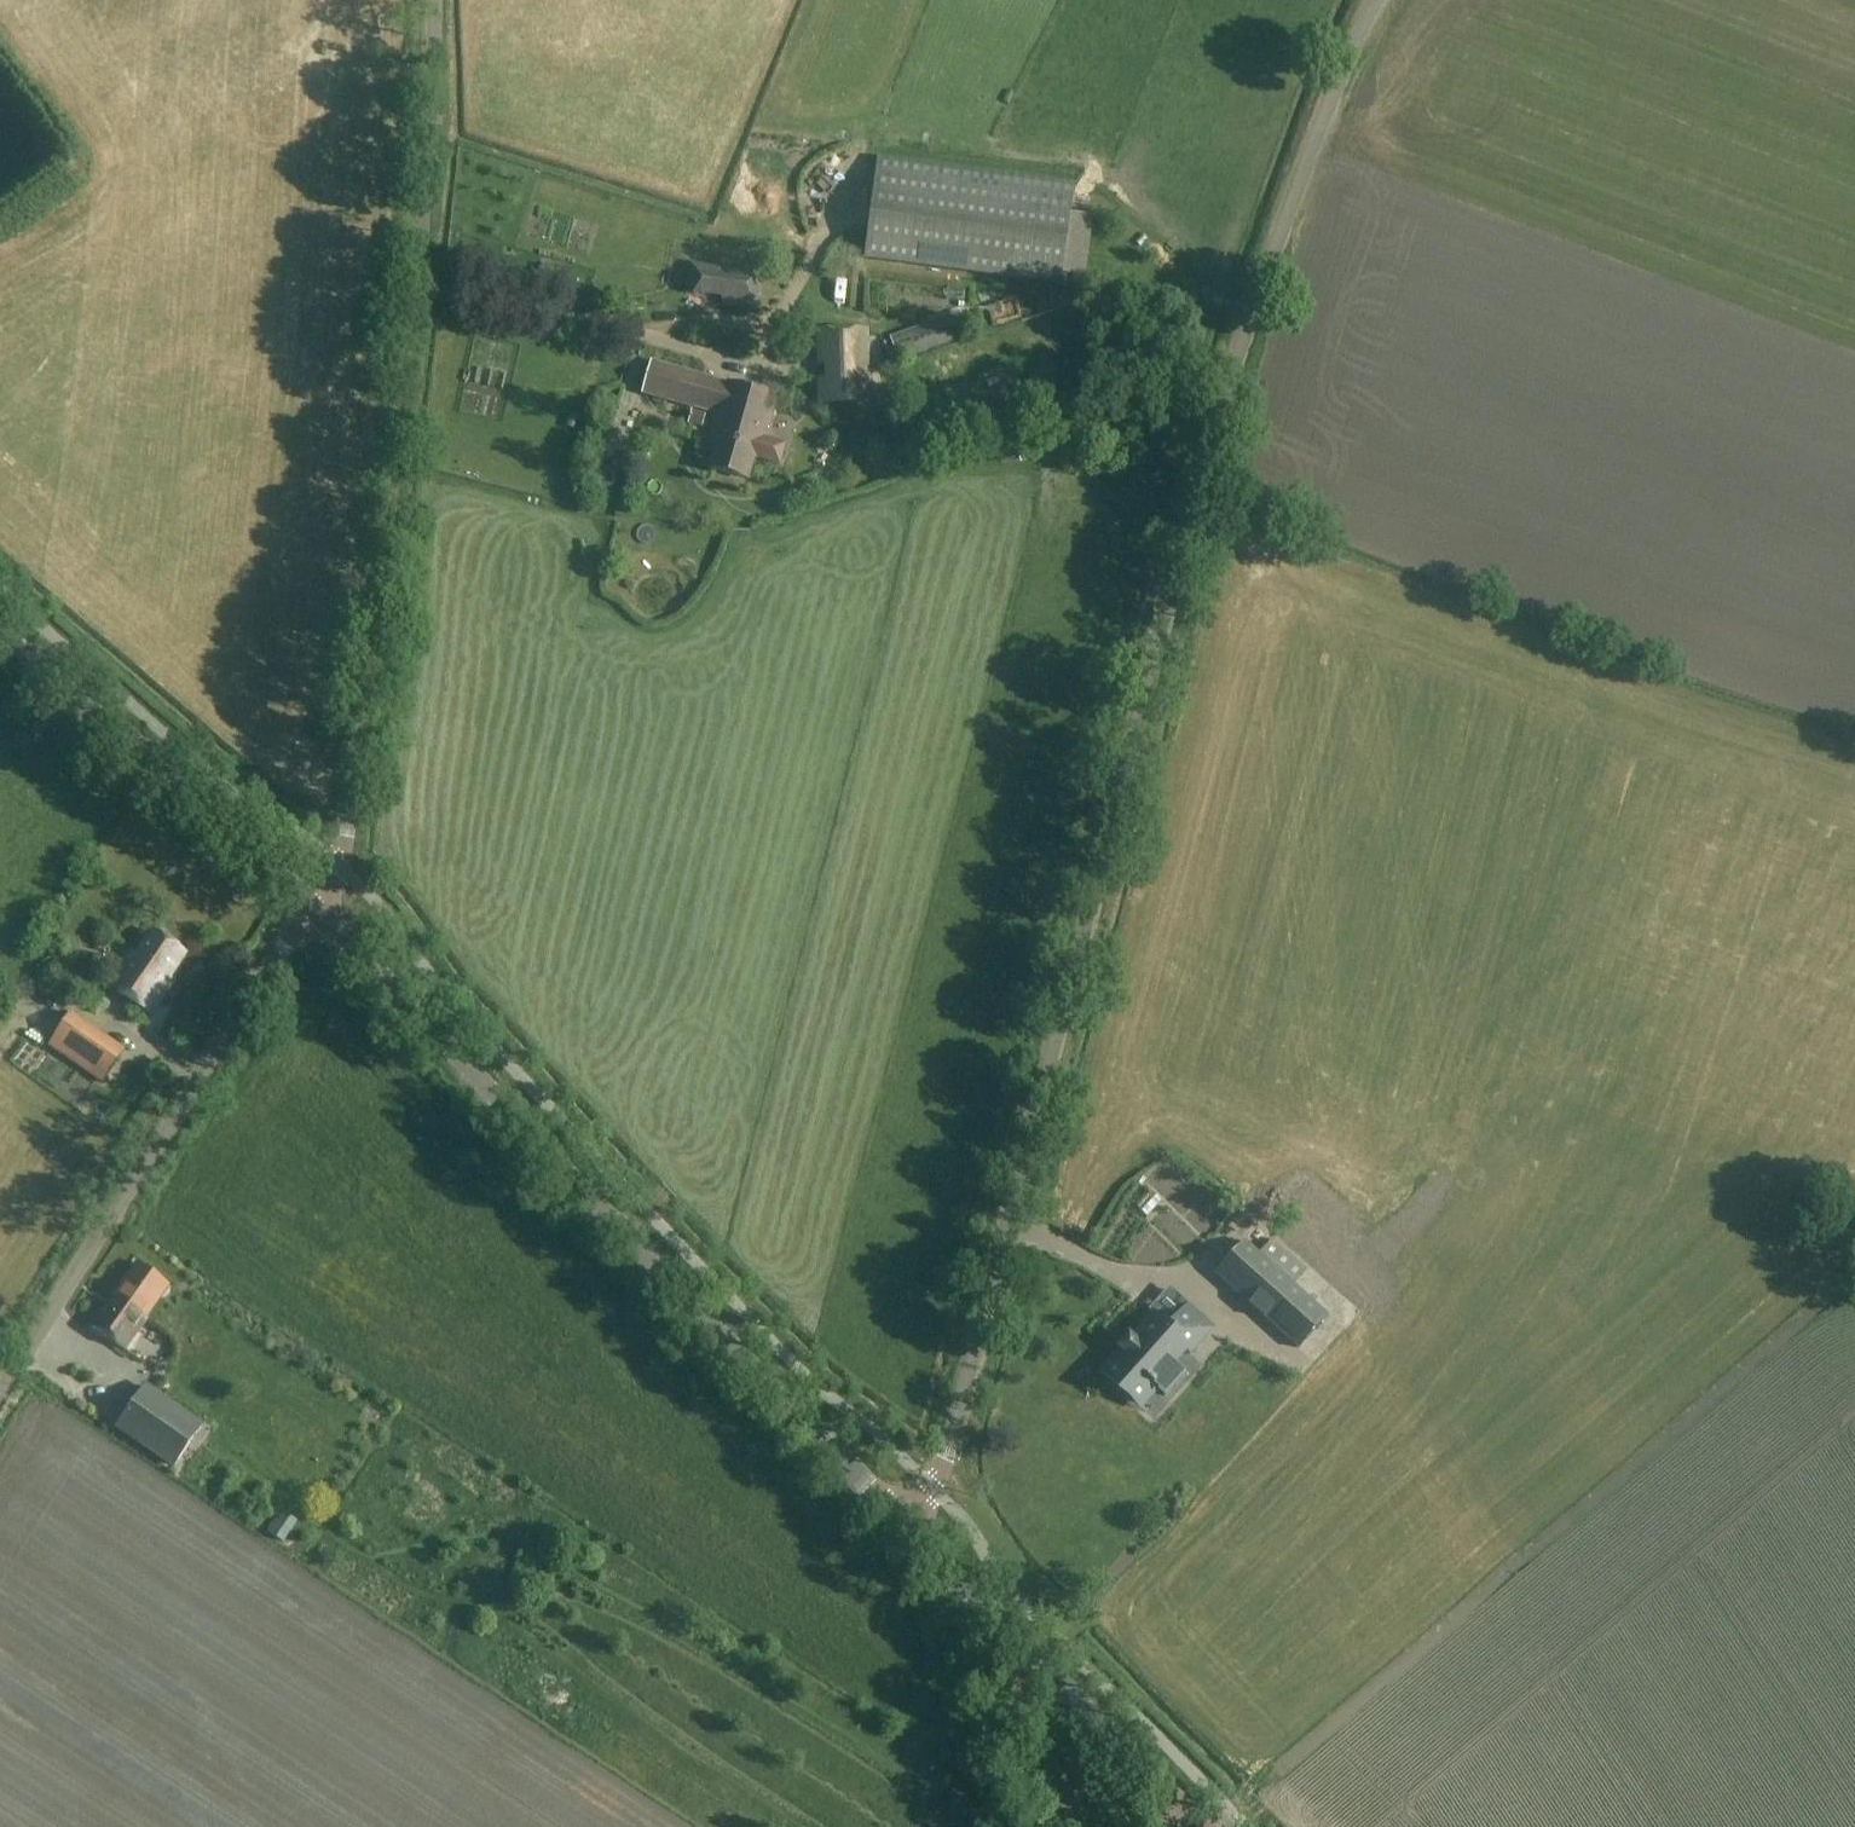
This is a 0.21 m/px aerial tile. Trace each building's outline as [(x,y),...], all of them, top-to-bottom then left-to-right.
[(880,159),(867,259),(1055,289),(1072,185),(880,159)] [(765,271),(690,262),(686,295),(723,299),(722,306),(760,311),(765,271)] [(839,275),(835,304),(854,307),(858,278),(839,275)] [(890,337),(899,362),(969,336),(961,312),(890,337)] [(818,332),(819,364),(826,364),(826,380),(820,380),(820,404),(870,403),(867,330),(818,332)] [(754,458),(757,459),(781,466),(787,444),(766,438),(778,396),(728,382),(727,385),(702,378),(703,376),(652,362),(643,393),(718,414),(710,445),(716,447),(710,469),(747,479),(754,458)] [(134,952),(109,988),(150,1017),(166,994),(164,993),(169,985),(171,986),(175,981),(170,978),(186,955),(154,933),(138,955),(134,952)] [(50,1046),(103,1083),(120,1059),(93,1040),(99,1032),(72,1014),(50,1046)] [(1216,1274),(1298,1348),(1328,1316),(1245,1241),(1216,1274)] [(125,1350),(169,1287),(137,1264),(92,1327),(125,1350)] [(1212,1329),(1187,1306),(1168,1327),(1152,1314),(1131,1337),(1129,1336),(1128,1337),(1134,1342),(1126,1351),(1120,1346),(1119,1347),(1121,1349),(1116,1354),(1121,1359),(1106,1377),(1135,1403),(1152,1385),(1165,1396),(1184,1374),(1173,1364),(1185,1350),(1190,1354),(1212,1329)] [(175,1466),(203,1427),(146,1387),(118,1426),(175,1466)] [(291,1507),(273,1522),(283,1533),(301,1518),(291,1507)]
